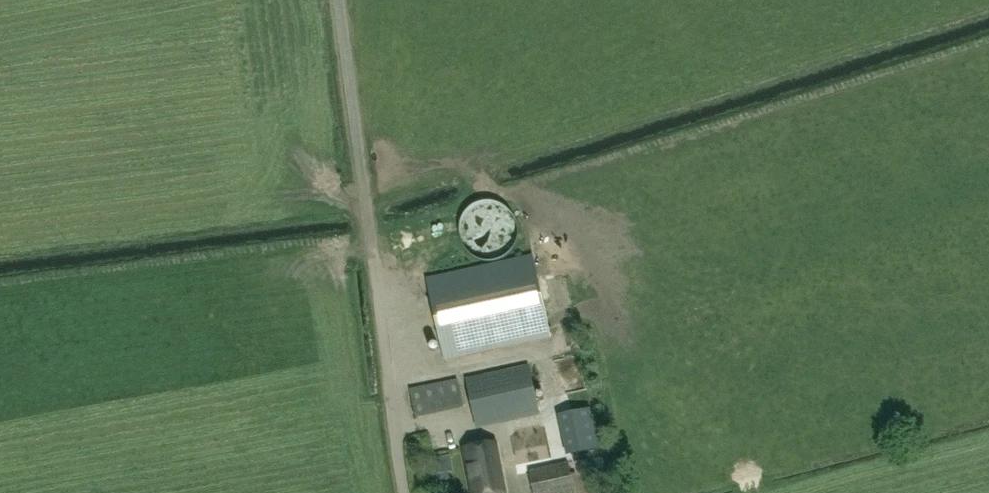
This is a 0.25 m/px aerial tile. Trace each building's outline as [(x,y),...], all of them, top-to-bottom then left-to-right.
[(488,216),(468,221),(473,242),(493,237),(488,216)] [(532,257),(427,280),(445,362),(550,338),(532,257)] [(540,416),(530,367),(466,380),(476,429),(540,416)] [(576,415),(526,426),(514,428),(522,467),(547,462),(544,451),(582,443),(576,415)] [(462,451),(470,492),(482,492),(481,492),(490,491),(490,492),(502,492),(493,445),(462,451)] [(530,472),(534,492),(573,492),(567,464),(530,472)]
